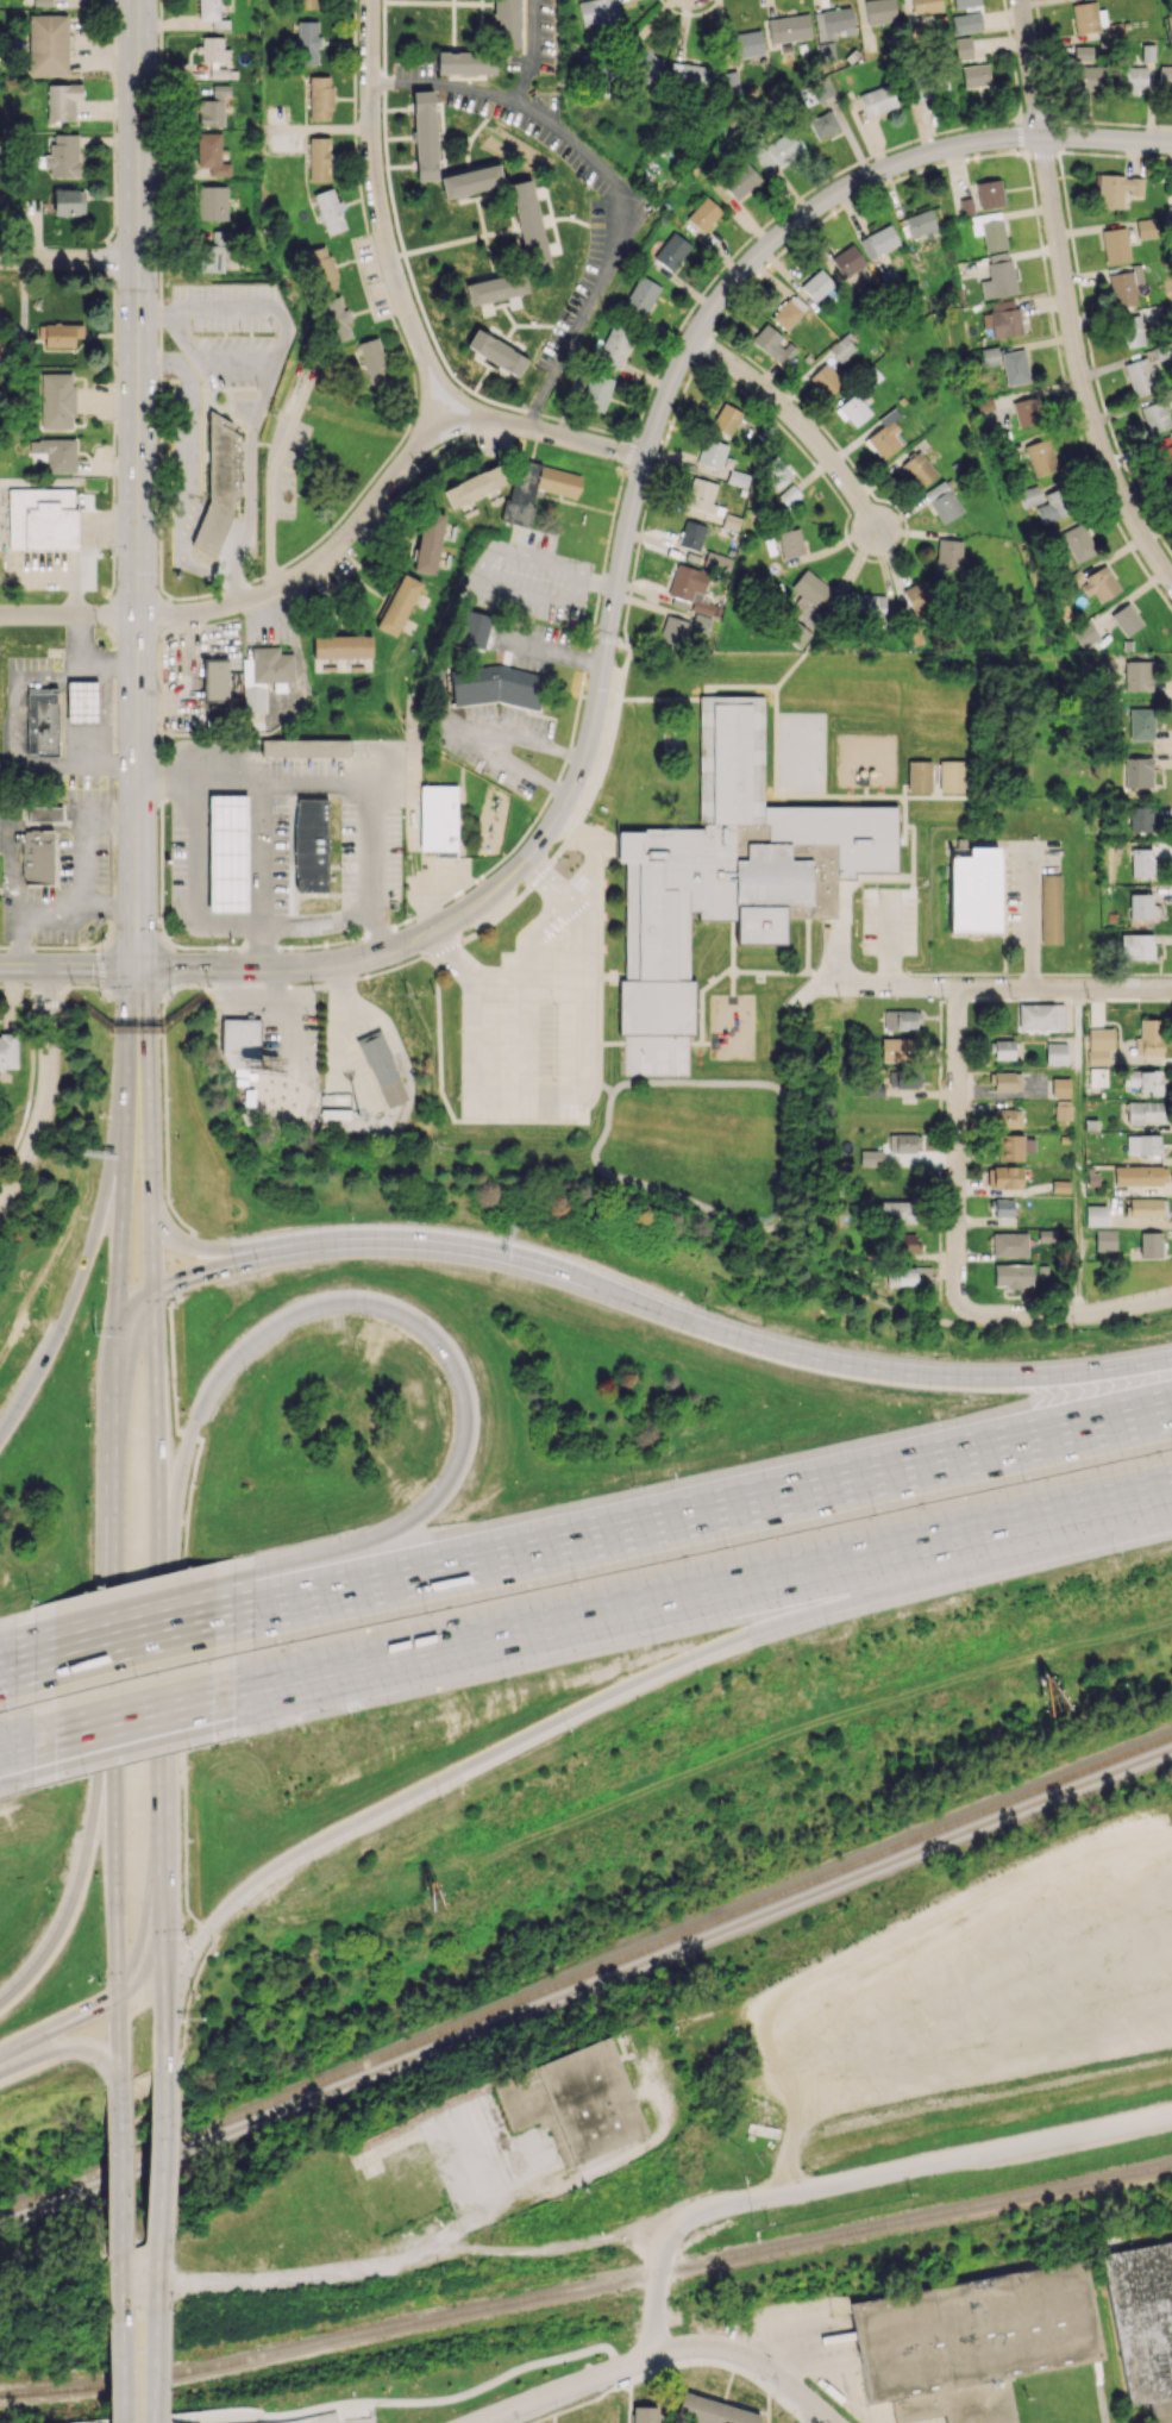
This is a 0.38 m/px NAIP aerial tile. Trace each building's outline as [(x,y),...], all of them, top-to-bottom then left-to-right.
[(198,20),(212,20),(211,28),(229,29),(229,19),(219,19),(219,0),(198,0),(198,20)] [(297,9),(317,9),(317,0),(297,0),(297,9)] [(495,47),(518,47),(519,0),(496,0),(495,47)] [(619,21),(615,0),(584,0),(577,1),(582,28),(619,21)] [(866,23),(896,21),(895,0),(864,0),(866,23)] [(912,14),(942,11),(941,0),(911,0),(912,14)] [(954,8),(980,5),(979,0),(953,0),(954,8)] [(1071,4),(1075,33),(1100,29),(1095,0),(1071,4)] [(813,12),(818,42),(836,39),(835,34),(854,31),(850,6),(813,12)] [(951,16),(954,34),(982,29),(979,11),(951,16)] [(29,75),(67,75),(67,14),(28,14),(29,75)] [(770,43),(810,39),(808,14),(768,18),(770,43)] [(318,21),(297,21),(298,64),(318,64),(318,47),(319,47),(318,21)] [(732,57),(762,55),(761,31),(730,33),(732,57)] [(222,36),(199,37),(199,53),(202,53),(202,61),(229,61),(229,48),(223,49),(222,36)] [(954,38),(956,60),(973,59),(971,37),(954,38)] [(664,62),(635,41),(620,62),(649,83),(664,62)] [(833,42),(819,41),(818,57),(832,58),(833,42)] [(1095,46),(1074,46),(1074,60),(1095,61),(1095,46)] [(496,73),(496,51),(437,51),(438,74),(496,73)] [(210,78),(225,78),(225,70),(217,70),(216,62),(210,62),(210,78)] [(707,64),(670,64),(670,87),(706,88),(707,64)] [(963,87),(990,86),(988,64),(962,65),(963,87)] [(1074,66),(1074,92),(1104,91),(1104,65),(1074,66)] [(1147,66),(1121,67),(1122,92),(1147,92),(1147,66)] [(1159,66),(1159,90),(1171,90),(1171,67),(1159,66)] [(739,91),(737,70),(722,72),(724,93),(739,91)] [(330,76),(310,76),(309,119),(332,120),(332,86),(330,86),(330,76)] [(866,117),(896,107),(887,83),(858,94),(866,117)] [(47,84),(47,120),(74,120),(74,101),(82,101),(82,84),(47,84)] [(223,126),(223,95),(230,95),(230,84),(213,84),(212,99),(199,99),(199,126),(223,126)] [(413,91),(416,181),(437,180),(434,90),(413,91)] [(817,139),(839,129),(831,110),(809,120),(817,139)] [(765,146),(757,133),(745,141),(764,170),(775,163),(777,167),(805,149),(792,129),(765,146)] [(221,163),(221,133),(198,133),(197,167),(210,167),(209,175),(230,175),(230,163),(221,163)] [(79,134),(52,134),(52,155),(44,155),(43,167),(50,167),(50,176),(78,177),(79,134)] [(310,181),(330,180),(329,137),(308,137),(310,181)] [(737,201),(761,179),(745,161),(721,184),(737,201)] [(440,174),(444,197),(503,188),(500,165),(440,174)] [(1124,208),(1124,195),(1142,196),(1143,177),(1094,174),(1093,192),(1098,192),(1098,207),(1124,208)] [(975,183),(980,209),(1004,205),(999,178),(975,183)] [(508,184),(529,269),(550,264),(530,179),(508,184)] [(197,220),(227,220),(227,186),(198,185),(197,220)] [(346,229),(341,212),(345,211),(342,200),(337,202),(332,188),(314,194),(326,235),(346,229)] [(84,189),(53,190),(54,215),(84,214),(84,189)] [(702,233),(722,211),(706,196),(686,218),(702,233)] [(961,215),(973,214),(971,198),(959,199),(961,215)] [(937,231),(929,208),(904,218),(913,240),(937,231)] [(973,233),(982,232),(984,251),(1006,249),(1002,212),(971,215),(973,233)] [(1136,220),(1138,239),(1157,237),(1155,218),(1136,220)] [(859,238),(867,258),(899,245),(891,225),(859,238)] [(1102,229),(1104,263),(1129,261),(1127,228),(1102,229)] [(231,230),(212,230),(212,243),(200,242),(199,271),(223,272),(224,241),(230,242),(231,230)] [(653,258),(673,272),(692,245),(672,231),(653,258)] [(866,263),(852,243),(830,258),(844,278),(866,263)] [(315,292),(337,288),(328,246),(307,250),(315,292)] [(1016,293),(1009,251),(986,255),(990,279),(980,280),(983,299),(1016,293)] [(1134,284),(1144,282),(1140,264),(1131,265),(1132,270),(1108,274),(1113,308),(1138,304),(1134,284)] [(815,302),(834,284),(819,268),(800,286),(815,302)] [(465,281),(468,302),(528,295),(525,273),(465,281)] [(624,306),(646,316),(659,284),(637,275),(624,306)] [(786,331),(807,306),(792,293),(770,318),(786,331)] [(345,308),(343,309),(339,296),(319,302),(332,343),(354,336),(345,308)] [(1022,335),(1019,307),(1014,307),(1013,300),(990,302),(991,312),(982,313),(983,328),(992,327),(993,337),(1022,335)] [(1144,346),(1141,315),(1117,318),(1120,348),(1144,346)] [(750,340),(781,367),(796,351),(787,343),(783,348),(776,342),(781,336),(766,323),(750,340)] [(75,347),(75,337),(83,337),(83,325),(42,324),(42,346),(75,347)] [(597,360),(619,369),(632,333),(610,324),(597,360)] [(518,375),(528,356),(475,329),(465,348),(518,375)] [(838,361),(858,342),(848,331),(828,350),(838,361)] [(358,342),(370,386),(390,380),(377,337),(358,342)] [(981,348),(982,366),(1000,365),(998,347),(981,348)] [(1002,352),(1005,385),(1029,382),(1026,350),(1002,352)] [(1132,396),(1155,390),(1148,358),(1125,363),(1132,396)] [(809,378),(828,397),(844,382),(825,362),(809,378)] [(73,428),(74,373),(41,373),(40,428),(73,428)] [(583,408),(607,411),(612,377),(587,374),(583,408)] [(1041,423),(1036,396),(1013,400),(1017,427),(1041,423)] [(1140,407),(1148,433),(1171,427),(1163,400),(1140,407)] [(742,411),(722,402),(711,427),(732,436),(742,411)] [(892,435),(899,429),(893,421),(900,415),(894,407),(863,435),(884,459),(900,445),(892,435)] [(209,500),(190,545),(215,555),(232,514),(232,448),(237,435),(232,432),(232,421),(209,412),(209,500)] [(1024,446),(1036,477),(1059,468),(1047,437),(1024,446)] [(75,439),(29,438),(29,452),(47,453),(47,471),(75,472),(75,439)] [(697,463),(720,470),(728,445),(704,438),(697,463)] [(1171,474),(1171,444),(1159,449),(1169,475),(1171,474)] [(900,466),(918,489),(937,474),(919,451),(900,466)] [(793,475),(776,457),(761,471),(777,489),(793,475)] [(504,521),(530,527),(537,489),(577,498),(582,473),(517,460),(504,521)] [(442,489),(450,508),(506,484),(498,465),(442,489)] [(722,515),(724,507),(711,503),(717,483),(692,477),(684,505),(722,515)] [(923,492),(942,524),(963,511),(944,480),(923,492)] [(788,508),(802,496),(792,484),(778,495),(788,508)] [(1043,502),(1039,485),(1018,490),(1022,507),(1043,502)] [(9,549),(77,549),(77,488),(9,489),(9,549)] [(1044,494),(1047,503),(1036,507),(1043,524),(1068,515),(1058,489),(1044,494)] [(413,571),(434,574),(444,515),(423,511),(413,571)] [(700,550),(706,525),(685,520),(678,545),(700,550)] [(1097,553),(1083,523),(1061,532),(1075,563),(1097,553)] [(803,554),(800,528),(778,531),(782,557),(803,554)] [(936,569),(960,569),(961,540),(937,539),(936,569)] [(668,594),(692,601),(690,610),(718,617),(722,604),(701,599),(708,571),(676,563),(668,594)] [(1083,582),(1095,604),(1120,590),(1106,565),(1082,578),(1078,571),(1067,577),(1073,588),(1083,582)] [(793,604),(805,612),(807,609),(813,613),(832,587),(805,568),(791,588),(800,595),(793,604)] [(396,637),(422,582),(402,573),(376,627),(396,637)] [(912,604),(933,593),(925,578),(904,589),(912,604)] [(885,595),(855,594),(854,618),(884,619),(885,595)] [(1126,637),(1143,624),(1127,603),(1110,616),(1126,637)] [(455,644),(485,648),(490,614),(459,610),(455,644)] [(706,635),(711,618),(694,613),(689,630),(706,635)] [(659,640),(682,647),(690,622),(666,615),(659,640)] [(798,649),(811,633),(795,620),(782,636),(798,649)] [(1073,628),(1082,648),(1100,640),(1091,620),(1073,628)] [(313,657),(371,657),(371,635),(313,635),(313,657)] [(265,730),(264,682),(293,682),(293,653),(279,653),(279,646),(253,646),(253,658),(243,658),(243,731),(265,730)] [(228,660),(205,660),(204,699),(228,699),(228,660)] [(1125,691),(1150,690),(1150,660),(1125,661),(1125,691)] [(453,705),(493,701),(539,710),(545,674),(494,665),(449,670),(453,705)] [(66,722),(97,723),(97,682),(67,681),(66,722)] [(26,755),(58,755),(58,688),(27,688),(26,755)] [(691,1035),(691,910),(698,910),(698,922),(735,922),(735,945),(788,945),(786,919),(839,919),(838,879),(857,879),(857,872),(898,872),(897,803),(765,804),(764,696),(712,696),(713,824),(702,824),(702,832),(616,832),(616,863),(625,862),(625,979),(619,979),(619,1037),(625,1037),(691,1035)] [(1130,740),(1154,739),(1154,708),(1130,708),(1130,740)] [(349,739),(261,739),(261,755),(349,755),(349,739)] [(1152,758),(1125,758),(1125,787),(1152,787),(1152,758)] [(939,792),(963,792),(963,760),(939,761),(939,792)] [(908,792),(931,792),(930,761),(908,761),(908,792)] [(419,850),(435,850),(435,856),(456,857),(457,785),(420,785),(419,850)] [(245,912),(246,795),(209,795),(208,912),(245,912)] [(326,798),(294,799),(295,892),(328,892),(326,798)] [(62,820),(61,806),(29,807),(29,821),(62,820)] [(1152,806),(1130,807),(1130,832),(1153,831),(1152,806)] [(23,834),(54,834),(55,888),(25,889),(23,834)] [(950,931),(999,931),(998,847),(969,848),(969,856),(949,857),(950,931)] [(1132,876),(1153,876),(1153,848),(1132,848),(1132,876)] [(1041,944),(1061,943),(1060,874),(1040,874),(1041,944)] [(1153,894),(1130,894),(1130,918),(1152,918),(1153,894)] [(1153,959),(1153,934),(1120,934),(1120,959),(1153,959)] [(856,1004),(835,1004),(834,1018),(856,1019),(856,1004)] [(1064,1004),(1018,1004),(1019,1029),(1064,1029),(1064,1004)] [(884,1030),(919,1030),(919,1010),(885,1010),(884,1030)] [(259,1018),(222,1019),(222,1068),(241,1068),(241,1062),(259,1062),(259,1018)] [(1162,1055),(1161,1019),(1140,1019),(1140,1038),(1135,1038),(1135,1056),(1162,1055)] [(1107,1064),(1106,1050),(1114,1049),(1113,1028),(1087,1029),(1088,1065),(1107,1064)] [(357,1039),(385,1108),(407,1099),(380,1030),(357,1039)] [(17,1033),(0,1033),(0,1071),(17,1071),(17,1033)] [(881,1038),(881,1057),(912,1057),(912,1038),(881,1038)] [(994,1059),(1014,1059),(1014,1040),(994,1040),(994,1059)] [(1066,1043),(1046,1043),(1045,1064),(1066,1065),(1066,1043)] [(920,1088),(921,1068),(896,1067),(896,1087),(920,1088)] [(1090,1086),(1107,1085),(1106,1068),(1089,1068),(1090,1086)] [(1161,1070),(1123,1071),(1123,1086),(1139,1086),(1139,1094),(1161,1094),(1161,1070)] [(991,1090),(1021,1091),(1021,1072),(991,1072),(991,1090)] [(1070,1096),(1070,1078),(1052,1078),(1051,1096),(1070,1096)] [(1071,1120),(1071,1100),(1055,1100),(1055,1119),(1071,1120)] [(1162,1102),(1128,1101),(1127,1125),(1144,1125),(1144,1120),(1162,1120),(1162,1102)] [(350,1109),(321,1108),(321,1118),(350,1119),(350,1109)] [(1021,1110),(994,1109),(993,1127),(1021,1128),(1021,1110)] [(918,1134),(889,1133),(889,1152),(918,1153),(918,1134)] [(1023,1161),(1023,1152),(1034,1152),(1034,1136),(998,1135),(998,1160),(1023,1161)] [(1139,1155),(1160,1155),(1160,1135),(1140,1135),(1139,1155)] [(861,1166),(883,1166),(883,1150),(861,1150),(861,1166)] [(1022,1167),(988,1166),(987,1188),(1022,1189),(1022,1167)] [(1115,1185),(1167,1184),(1167,1166),(1114,1166),(1115,1185)] [(1052,1192),(1069,1192),(1069,1181),(1052,1180),(1052,1192)] [(995,1216),(1014,1216),(1013,1198),(995,1199),(995,1216)] [(1161,1199),(1129,1198),(1129,1217),(1161,1217),(1161,1199)] [(914,1222),(914,1200),(880,1201),(881,1223),(914,1222)] [(1086,1226),(1106,1226),(1106,1205),(1085,1205),(1086,1226)] [(1116,1251),(1116,1230),(1095,1229),(1095,1251),(1116,1251)] [(1161,1232),(1140,1232),(1140,1257),(1161,1257),(1161,1232)] [(993,1233),(992,1256),(1027,1257),(1027,1233),(993,1233)] [(918,1234),(897,1234),(896,1252),(918,1252),(918,1234)] [(1032,1264),(995,1264),(995,1287),(1033,1287),(1032,1264)] [(920,1285),(920,1275),(926,1275),(926,1269),(887,1268),(886,1284),(920,1285)] [(509,2132),(546,2120),(560,2166),(646,2139),(614,2038),(491,2078),(509,2132)] [(1101,2250),(1125,2406),(1148,2402),(1151,2422),(1171,2422),(1171,2239),(1101,2250)] [(1086,2261),(850,2299),(866,2404),(891,2400),(894,2422),(896,2422),(946,2415),(947,2422),(1016,2422),(1009,2376),(1102,2361),(1086,2261)] [(683,2391),(676,2415),(702,2422),(758,2422),(760,2414),(683,2391)] [(658,2407),(632,2406),(631,2422),(658,2422),(658,2407)]
